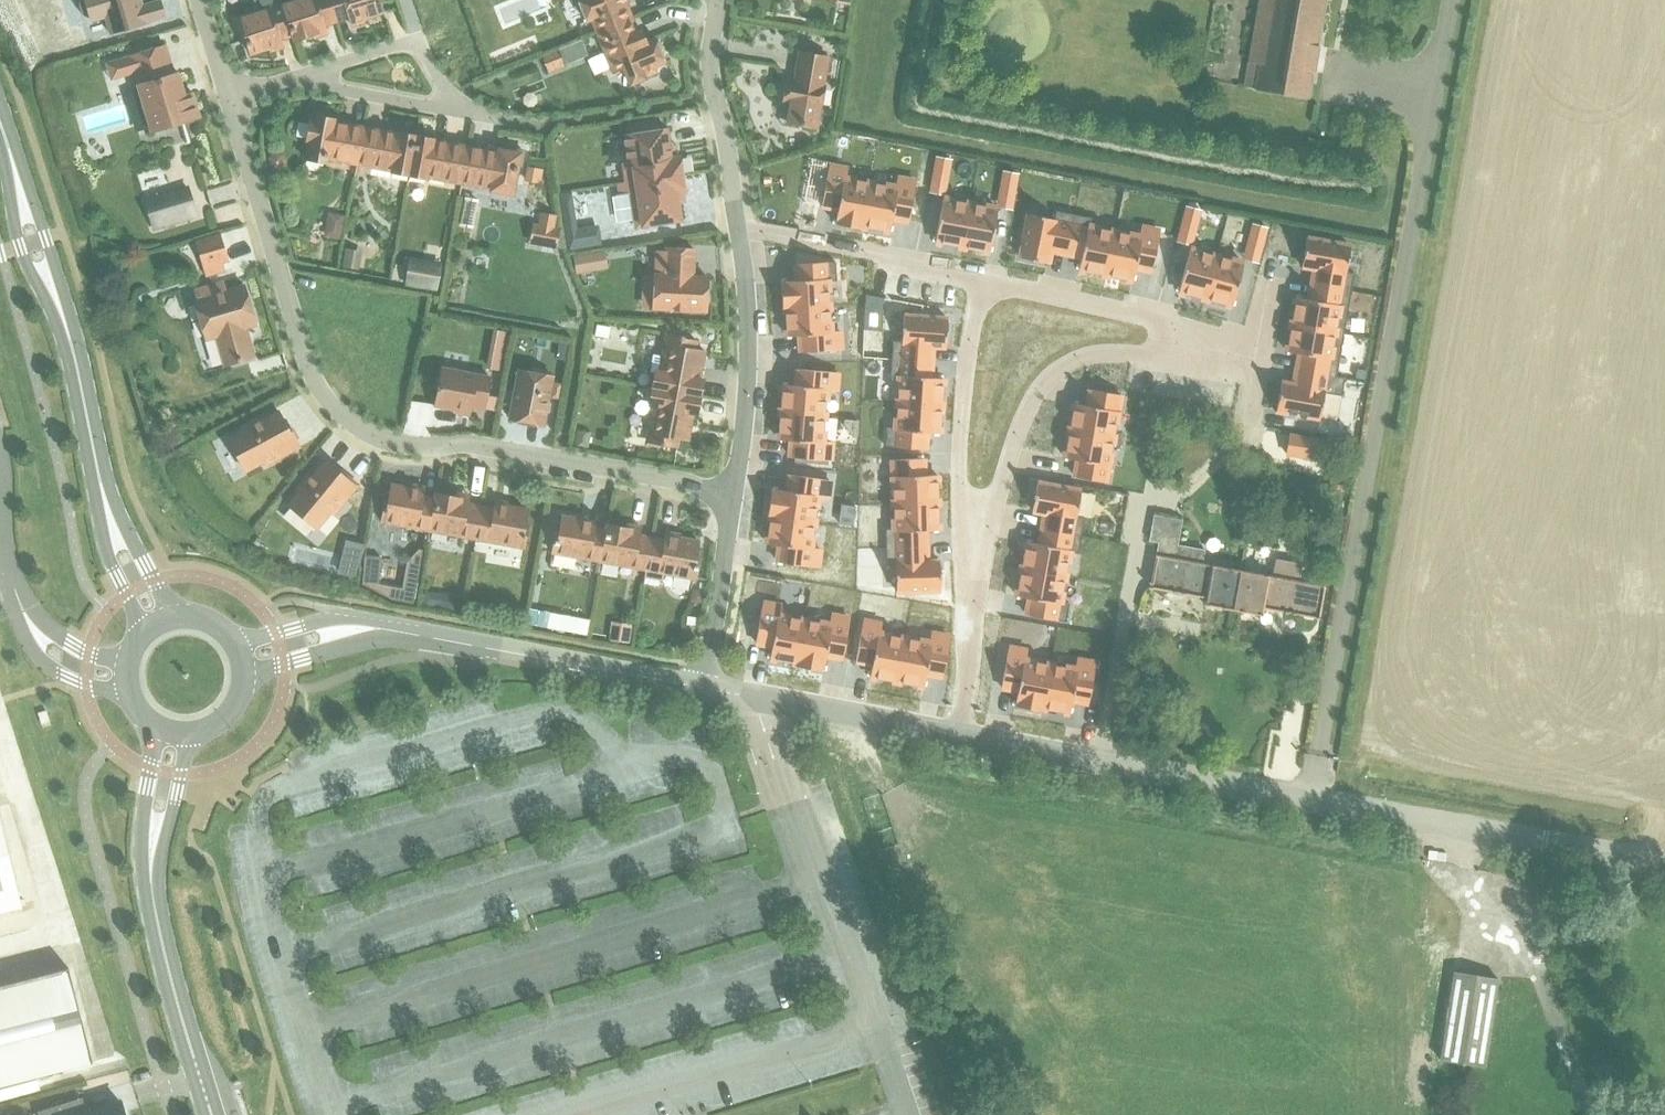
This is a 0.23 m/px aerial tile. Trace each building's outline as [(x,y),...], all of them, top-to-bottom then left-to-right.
[(78,4),(81,13),(84,17),(90,17),(91,20),(104,16),(109,33),(164,16),(160,0),(155,0),(142,4),(140,0),(79,0),(78,4)] [(235,19),(242,40),(245,39),(250,53),(282,43),(280,38),(291,35),(282,4),(281,0),(253,0),(256,12),(235,19)] [(330,0),(294,0),(282,4),(291,35),(293,40),(325,30),(324,25),(337,20),(330,0)] [(337,20),(348,17),(350,22),(382,12),(378,0),(330,0),(337,20)] [(631,18),(626,4),(627,4),(625,0),(577,0),(586,20),(591,18),(597,32),(631,18)] [(1307,98),(1312,71),(1313,72),(1318,45),(1316,45),(1324,0),(1258,0),(1247,62),(1258,63),(1254,88),(1307,98)] [(636,30),(631,18),(597,32),(613,71),(623,67),(630,83),(644,77),(643,76),(656,71),(654,65),(664,60),(655,38),(646,42),(640,28),(636,30)] [(165,44),(126,56),(132,73),(135,85),(132,86),(148,134),(199,118),(191,92),(183,94),(176,73),(175,73),(165,44)] [(558,48),(542,55),(549,70),(565,63),(558,48)] [(786,80),(782,100),(790,101),(787,122),(815,127),(819,106),(820,106),(823,87),(822,86),(827,56),(799,51),(793,81),(786,80)] [(359,164),(365,127),(333,121),(334,118),(315,115),(314,122),(309,121),(306,139),(308,140),(304,158),(326,162),(326,158),(359,164)] [(365,127),(359,164),(391,169),(391,171),(408,174),(415,135),(398,131),(398,133),(365,127)] [(666,128),(619,135),(624,162),(621,163),(624,181),(682,173),(679,156),(671,157),(666,128)] [(415,135),(408,174),(426,177),(426,176),(461,182),(467,146),(433,139),(433,138),(415,135)] [(467,146),(461,182),(490,188),(490,189),(512,193),(517,165),(520,165),(523,150),(508,147),(507,150),(498,149),(497,151),(467,146)] [(267,157),(266,164),(270,170),(278,172),(284,167),(285,160),(280,154),(273,153),(267,157)] [(936,157),(934,170),(947,172),(949,159),(936,157)] [(527,166),(525,179),(539,181),(541,168),(527,166)] [(828,166),(821,205),(837,208),(835,223),(862,228),(863,226),(862,226),(870,182),(845,178),(847,169),(828,166)] [(1003,171),(1001,184),(1014,186),(1016,173),(1003,171)] [(618,193),(615,194),(619,221),(632,219),(633,224),(638,228),(647,227),(646,225),(664,222),(680,220),(675,185),(684,184),(682,173),(624,181),(616,182),(618,193)] [(870,182),(862,226),(863,226),(889,231),(891,217),(908,220),(915,181),(896,178),(895,187),(870,182)] [(188,188),(146,201),(154,229),(197,216),(188,188)] [(571,193),(559,194),(567,250),(596,246),(593,225),(576,227),(571,193)] [(465,197),(460,226),(473,228),(478,199),(465,197)] [(942,198),(934,241),(962,246),(970,203),(942,198)] [(970,203),(962,246),(989,251),(997,208),(970,203)] [(1186,206),(1183,219),(1196,223),(1199,210),(1186,206)] [(1028,214),(1019,257),(1047,262),(1050,250),(1065,253),(1074,214),(1055,210),(1054,219),(1028,214)] [(540,212),(538,224),(546,225),(542,245),(556,247),(560,228),(553,227),(555,215),(540,212)] [(338,237),(342,216),(333,214),(328,217),(325,234),(338,237)] [(1074,214),(1065,253),(1081,256),(1078,269),(1105,274),(1114,231),(1089,226),(1091,217),(1074,214)] [(1253,224),(1249,237),(1262,240),(1265,227),(1253,224)] [(1114,231),(1105,274),(1132,280),(1135,267),(1151,270),(1159,231),(1140,227),(1138,236),(1114,231)] [(228,260),(220,233),(195,240),(205,275),(224,270),(222,262),(228,260)] [(1306,238),(1301,265),(1314,268),(1311,283),(1350,290),(1353,272),(1345,271),(1349,245),(1306,238)] [(352,267),(356,248),(344,246),(341,265),(352,267)] [(665,252),(656,251),(654,274),(652,307),(705,310),(707,277),(692,276),(693,249),(666,247),(665,252)] [(1189,248),(1178,291),(1205,298),(1216,256),(1189,248)] [(590,253),(572,256),(575,274),(593,271),(590,253)] [(1216,256),(1205,298),(1231,305),(1242,262),(1216,256)] [(796,280),(781,281),(782,309),(785,309),(785,308),(828,305),(827,281),(836,280),(835,261),(796,263),(796,280)] [(408,263),(405,283),(436,288),(439,268),(408,263)] [(1295,297),(1291,323),(1343,332),(1350,290),(1311,283),(1308,299),(1295,297)] [(197,303),(194,304),(206,343),(217,339),(226,368),(254,360),(245,330),(256,327),(244,288),(216,297),(213,288),(194,294),(197,303)] [(865,294),(864,308),(881,309),(882,297),(870,295),(865,294)] [(828,305),(785,308),(785,309),(786,335),(799,335),(800,351),(840,349),(839,330),(830,331),(828,305)] [(892,340),(891,358),(931,361),(932,345),(945,346),(947,318),(903,315),(903,316),(901,341),(892,340)] [(1291,323),(1286,351),(1299,353),(1296,368),(1335,375),(1343,332),(1291,323)] [(596,324),(594,335),(607,338),(610,327),(596,324)] [(653,353),(650,370),(655,370),(652,387),(699,395),(702,379),(698,378),(703,350),(694,349),(696,340),(667,335),(663,355),(653,353)] [(891,358),(890,376),(899,377),(897,402),(941,405),(943,378),(930,377),(931,361),(891,358)] [(518,369),(509,418),(542,424),(552,375),(544,374),(540,369),(531,367),(526,371),(518,369)] [(782,384),(780,411),(824,415),(826,390),(835,391),(836,372),(797,368),(795,385),(782,384)] [(1280,382),(1275,410),(1319,417),(1323,392),(1341,395),(1344,377),(1335,375),(1296,368),(1293,384),(1280,382)] [(440,374),(434,404),(469,410),(470,405),(487,409),(487,408),(490,393),(492,383),(440,374)] [(562,386),(553,384),(551,397),(560,399),(562,386)] [(699,395),(652,387),(649,403),(654,404),(647,441),(676,446),(678,437),(687,439),(692,411),(696,412),(699,395)] [(1074,403),(1069,430),(1112,438),(1120,394),(1090,389),(1087,405),(1074,403)] [(490,393),(487,408),(496,409),(498,395),(490,393)] [(886,427),(885,446),(925,448),(926,432),(939,433),(941,405),(897,402),(895,427),(886,427)] [(278,411),(227,438),(244,470),(280,451),(282,455),(299,446),(287,424),(286,425),(278,411)] [(780,411),(778,439),(791,440),(789,456),(829,460),(831,441),(822,440),(824,415),(780,411)] [(576,429),(573,445),(587,448),(590,432),(576,429)] [(1069,430),(1064,457),(1077,459),(1074,476),(1105,481),(1112,438),(1069,430)] [(1288,434),(1285,455),(1322,461),(1326,440),(1288,434)] [(1355,442),(1329,437),(1327,448),(1353,453),(1355,442)] [(923,458),(892,459),(893,503),(937,502),(936,474),(923,475),(923,458)] [(324,460),(287,504),(316,528),(342,496),(345,499),(357,484),(338,468),(337,470),(324,460)] [(771,488),(767,516),(770,516),(770,515),(814,522),(817,497),(826,498),(828,479),(789,474),(787,490),(771,488)] [(1036,482),(1031,510),(1044,512),(1042,528),(1081,535),(1084,517),(1075,516),(1080,490),(1036,482)] [(428,529),(434,497),(422,495),(423,490),(390,484),(388,499),(384,498),(380,520),(428,529)] [(474,537),(480,506),(467,503),(468,498),(435,492),(434,497),(428,529),(474,537)] [(894,528),(885,528),(886,547),(925,545),(925,529),(938,529),(937,502),(893,503),(894,528)] [(493,508),(480,506),(474,537),(523,546),(527,524),(524,524),(527,509),(494,503),(493,508)] [(852,525),(854,506),(841,504),(838,523),(852,525)] [(1231,609),(1239,569),(1201,562),(1202,549),(1175,545),(1180,520),(1152,514),(1148,541),(1157,543),(1149,587),(1205,597),(1204,605),(1231,609)] [(606,529),(605,529),(593,526),(594,521),(561,515),(559,530),(556,529),(552,551),(600,560),(606,529)] [(770,516),(766,543),(779,544),(777,561),(816,567),(818,553),(809,551),(814,522),(770,515),(770,516)] [(606,529),(600,560),(646,569),(651,537),(638,535),(639,529),(606,523),(605,529),(606,529)] [(1026,541),(1021,568),(1064,576),(1069,551),(1077,553),(1081,535),(1042,528),(1039,544),(1026,541)] [(664,539),(651,537),(646,569),(694,578),(698,555),(695,555),(698,540),(665,534),(664,539)] [(925,545),(886,547),(886,565),(895,564),(896,590),(940,589),(939,561),(926,561),(925,545)] [(408,560),(403,586),(416,588),(422,549),(418,548),(408,560)] [(365,554),(363,580),(377,582),(381,557),(365,554)] [(1279,576),(1239,569),(1231,609),(1261,614),(1262,607),(1319,617),(1324,585),(1298,580),(1300,567),(1281,563),(1279,576)] [(1021,568),(1016,595),(1029,597),(1026,614),(1065,621),(1068,602),(1060,601),(1064,576),(1021,568)] [(691,589),(689,601),(701,604),(703,591),(691,589)] [(441,593),(439,607),(456,610),(458,596),(441,593)] [(748,593),(744,616),(759,619),(754,647),(771,650),(768,663),(794,668),(795,665),(796,665),(804,619),(779,615),(781,606),(762,603),(763,596),(748,593)] [(804,619),(796,665),(823,670),(825,654),(842,657),(849,618),(830,615),(829,624),(804,619)] [(612,621),(608,639),(629,643),(632,625),(612,621)] [(862,621),(855,660),(872,663),(869,676),(896,680),(904,637),(879,633),(881,624),(862,621)] [(904,637),(896,680),(923,685),(925,672),(942,675),(949,636),(930,633),(929,642),(904,637)] [(1001,636),(997,654),(1006,656),(1001,686),(1017,689),(1014,705),(1042,710),(1050,664),(1025,659),(1026,651),(1008,647),(1009,638),(1001,636)] [(1050,664),(1042,710),(1054,712),(1055,710),(1069,712),(1071,699),(1088,702),(1095,663),(1076,660),(1074,668),(1050,664)] [(295,723),(277,727),(279,738),(297,734),(295,723)] [(21,906),(0,822),(0,911),(21,906)] [(0,985),(0,1085),(91,1062),(68,968),(0,985)] [(1481,1064),(1495,977),(1452,970),(1438,1057),(1481,1064)] [(37,1111),(38,1114),(123,1114),(118,1102),(84,1113),(79,1097),(37,1111)]
